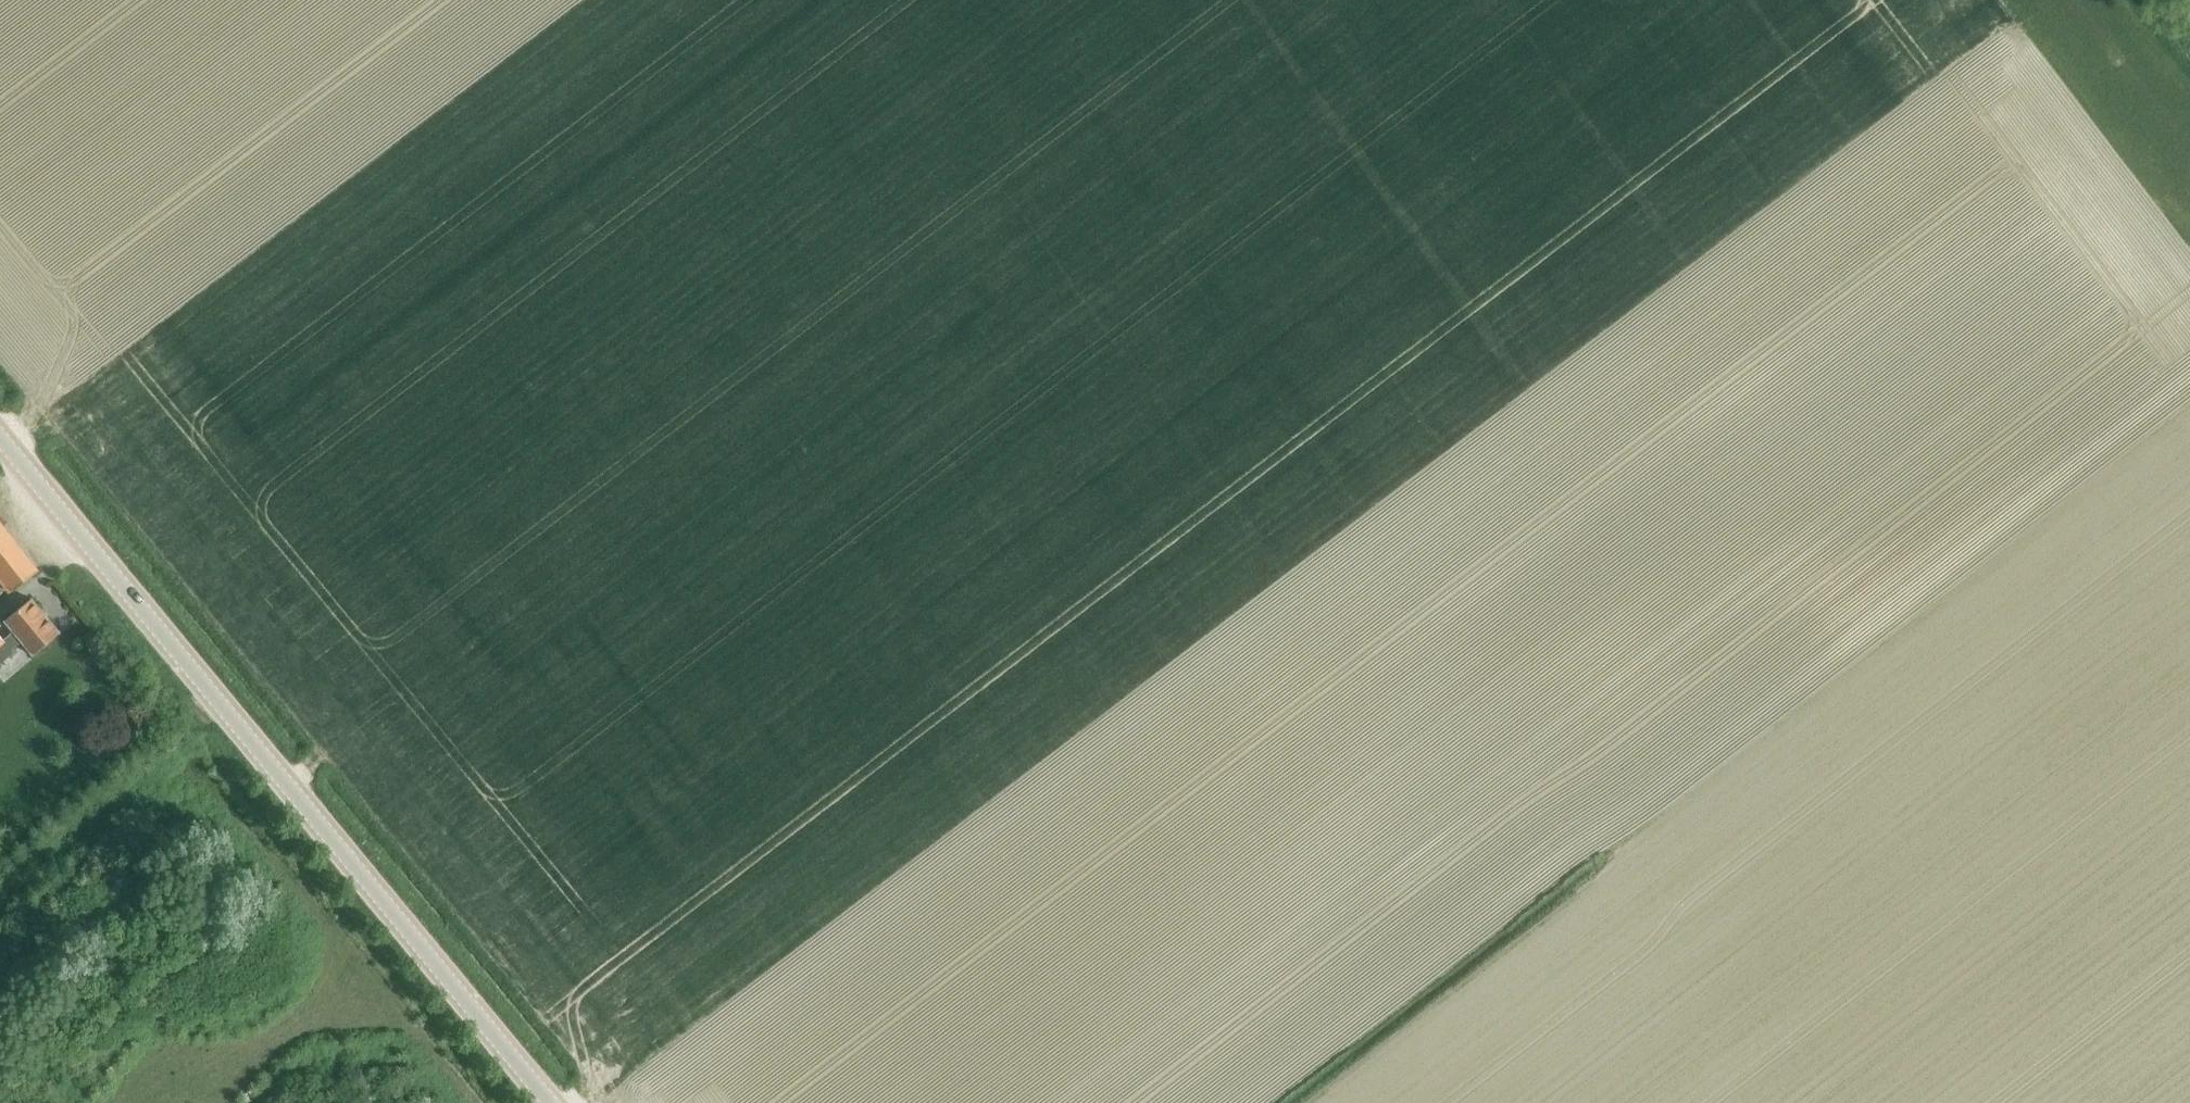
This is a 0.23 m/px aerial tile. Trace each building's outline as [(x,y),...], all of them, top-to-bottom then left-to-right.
[(0,526),(0,580),(10,592),(36,571),(0,526)] [(0,644),(0,662),(11,653),(9,649),(20,640),(32,655),(59,632),(31,598),(4,621),(13,633),(4,641),(0,644)]
